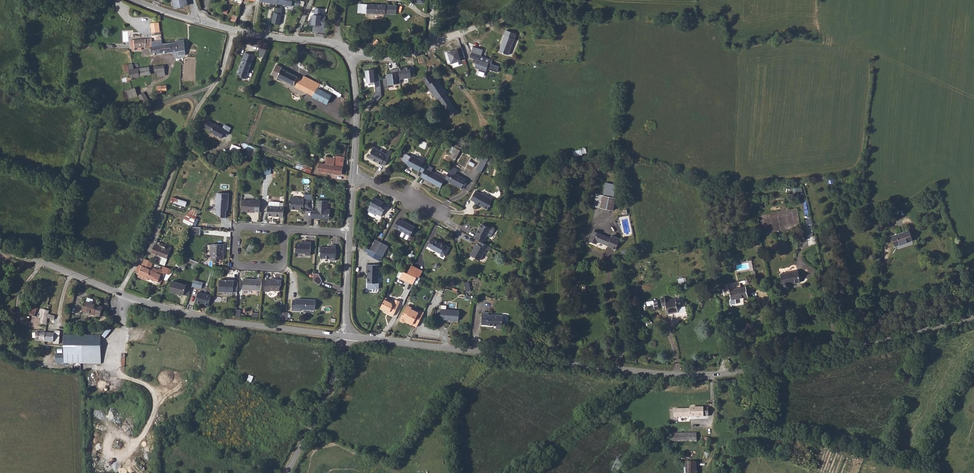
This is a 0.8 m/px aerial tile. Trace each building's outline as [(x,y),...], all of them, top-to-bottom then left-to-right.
[(278,4),(294,7),(299,9),(300,6),(304,7),(304,2),(298,0),(278,0),(278,4)] [(368,4),(367,13),(396,14),(397,5),(368,4)] [(322,27),(323,9),(316,8),(315,15),(314,15),(313,26),(322,27)] [(275,12),(272,24),(280,25),(282,14),(275,12)] [(150,23),(151,29),(153,29),(153,33),(159,32),(158,22),(150,23)] [(500,50),(508,53),(516,33),(506,29),(504,34),(505,35),(502,43),(503,43),(500,50)] [(131,46),(132,49),(134,49),(137,48),(138,51),(141,51),(141,48),(151,48),(152,55),(161,54),(161,44),(162,44),(161,41),(151,42),(151,39),(130,40),(130,46),(131,46)] [(375,49),(376,50),(379,52),(379,50),(380,50),(382,49),(385,45),(377,39),(373,43),(377,46),(375,49)] [(162,44),(161,44),(161,54),(178,52),(179,56),(186,55),(183,40),(177,41),(177,43),(162,44)] [(264,56),(267,48),(262,46),(259,54),(264,56)] [(466,59),(462,47),(446,52),(448,61),(451,59),(453,64),(463,61),(463,59),(466,59)] [(239,68),(237,72),(239,73),(242,74),(242,75),(246,77),(249,71),(247,71),(254,54),(246,51),(243,57),(244,58),(242,62),(242,63),(241,67),(239,68)] [(493,60),(471,54),(470,57),(478,60),(476,68),(488,72),(489,69),(498,72),(500,67),(492,64),(493,60)] [(151,75),(149,67),(134,70),(133,66),(131,64),(128,65),(130,73),(127,74),(128,77),(127,78),(128,82),(132,82),(131,79),(151,75)] [(276,64),(271,75),(327,103),(333,91),(304,76),(302,79),(286,71),(287,70),(276,64)] [(162,66),(154,67),(155,74),(157,74),(157,77),(166,76),(165,66),(162,66)] [(411,68),(400,69),(401,80),(413,78),(411,68)] [(376,69),(366,70),(368,83),(381,83),(380,75),(377,75),(376,69)] [(396,72),(387,73),(388,85),(398,83),(396,72)] [(422,77),(425,80),(432,75),(429,72),(422,77)] [(432,75),(425,80),(437,99),(439,98),(451,116),(458,111),(446,93),(448,92),(439,79),(435,81),(432,75)] [(167,86),(156,87),(157,94),(162,94),(162,91),(167,91),(167,86)] [(134,88),(126,90),(128,99),(136,97),(134,88)] [(144,94),(138,97),(143,105),(144,104),(149,102),(144,94)] [(207,119),(203,126),(211,130),(210,131),(221,137),(222,136),(224,137),(226,133),(227,134),(231,127),(225,123),(223,128),(207,119)] [(374,145),(368,155),(381,162),(382,162),(385,163),(390,154),(387,153),(387,152),(374,145)] [(452,152),(450,157),(457,159),(460,149),(452,146),(450,151),(452,152)] [(574,156),(587,153),(586,147),(573,149),(574,156)] [(419,167),(423,170),(425,166),(427,162),(421,158),(421,157),(412,152),(412,153),(407,151),(406,151),(403,156),(403,158),(407,161),(407,162),(419,168),(419,167)] [(344,162),(335,160),(335,158),(326,157),(325,164),(319,163),(318,171),(342,176),(344,162)] [(477,167),(482,170),(486,161),(481,158),(477,167)] [(296,167),(311,173),(313,167),(298,161),(296,167)] [(423,170),(421,174),(442,185),(446,177),(425,166),(423,170)] [(451,169),(446,177),(462,187),(467,178),(457,172),(451,169)] [(475,189),(471,197),(475,199),(475,200),(488,207),(493,198),(480,191),(479,190),(475,189)] [(229,206),(230,194),(218,193),(217,201),(216,202),(216,206),(217,207),(216,214),(222,218),(226,218),(227,211),(228,211),(228,208),(228,206),(229,206)] [(596,193),(594,206),(614,209),(616,196),(596,193)] [(384,200),(373,194),(369,203),(368,206),(368,209),(374,212),(376,211),(380,214),(382,211),(387,203),(383,201),(384,200)] [(171,202),(186,206),(187,200),(172,196),(171,202)] [(298,199),(292,199),(292,209),(293,211),(296,211),(297,209),(300,210),(300,211),(305,211),(305,210),(313,210),(313,202),(306,201),(305,201),(298,200),(298,199)] [(318,200),(317,219),(329,219),(330,210),(327,209),(327,201),(318,200)] [(242,212),(247,212),(251,212),(251,213),(256,213),(256,201),(252,201),(251,202),(242,201),(242,212)] [(280,218),(284,219),(285,207),(281,207),(281,203),(271,202),(270,203),(270,207),(269,206),(268,216),(275,217),(280,218)] [(191,208),(188,214),(197,218),(200,212),(191,208)] [(163,212),(153,237),(158,240),(156,244),(166,249),(167,247),(158,243),(159,238),(158,238),(167,214),(163,212)] [(188,214),(185,220),(194,224),(197,218),(188,214)] [(397,217),(393,224),(401,229),(399,233),(406,237),(410,237),(412,234),(410,234),(414,225),(401,218),(400,219),(397,217)] [(805,219),(807,236),(814,235),(811,218),(805,219)] [(482,222),(474,237),(479,240),(484,242),(486,238),(485,237),(486,234),(490,236),(494,228),(494,226),(491,225),(490,227),(482,222)] [(910,227),(894,232),(897,241),(913,236),(910,227)] [(592,229),(588,238),(596,241),(597,239),(615,247),(620,237),(612,234),(611,237),(592,229)] [(432,237),(428,245),(434,248),(441,252),(445,244),(432,237)] [(389,246),(376,239),(370,250),(367,248),(365,251),(369,252),(368,254),(374,257),(376,253),(383,257),(389,246)] [(484,242),(479,240),(477,243),(475,242),(469,253),(479,259),(485,248),(486,248),(488,245),(484,242)] [(151,243),(148,251),(162,257),(167,259),(170,251),(166,249),(156,244),(155,245),(151,243)] [(224,243),(212,243),(211,258),(224,258),(224,254),(223,254),(224,243)] [(306,245),(302,245),(297,245),(297,254),(307,255),(306,257),(311,257),(311,256),(312,243),(306,243),(306,245)] [(320,248),(320,252),(320,253),(322,253),(322,257),(322,258),(323,259),(330,259),(331,261),(336,262),(336,246),(332,246),(332,248),(330,248),(330,247),(328,247),(328,248),(320,248)] [(183,256),(178,268),(184,270),(189,259),(183,256)] [(143,266),(139,274),(147,277),(161,284),(167,267),(164,266),(162,271),(154,268),(153,270),(151,269),(154,262),(145,259),(143,266)] [(380,264),(367,263),(367,267),(368,267),(368,282),(369,282),(369,288),(379,288),(380,264)] [(422,270),(411,265),(407,272),(412,274),(417,275),(419,276),(420,277),(422,270)] [(797,269),(780,273),(782,284),(784,286),(786,287),(787,286),(789,285),(789,284),(789,283),(800,280),(797,269)] [(236,270),(230,270),(230,275),(227,275),(227,279),(236,279),(236,270)] [(407,272),(404,279),(413,283),(416,276),(407,272)] [(319,275),(314,274),(314,282),(320,286),(323,281),(319,275)] [(680,285),(688,283),(687,277),(679,278),(680,285)] [(243,279),(243,290),(261,291),(262,279),(257,278),(257,280),(243,279)] [(266,280),(266,292),(270,291),(270,290),(280,291),(280,288),(282,286),(282,281),(275,280),(275,279),(271,278),(271,280),(266,280)] [(220,292),(238,294),(238,283),(234,283),(234,281),(220,281),(220,292)] [(173,282),(170,291),(184,295),(186,286),(173,282)] [(745,285),(728,289),(730,298),(747,295),(745,285)] [(193,290),(190,297),(204,302),(206,294),(193,290)] [(677,306),(676,300),(680,300),(679,296),(665,299),(664,296),(660,297),(661,304),(665,303),(667,312),(677,310),(677,306)] [(384,309),(387,309),(387,310),(389,311),(388,313),(393,315),(400,301),(396,299),(394,301),(392,302),(384,299),(380,308),(383,310),(384,309)] [(294,301),(293,311),(302,312),(302,310),(316,311),(317,301),(299,300),(298,301),(294,301)] [(88,303),(86,313),(98,315),(100,305),(88,303)] [(655,304),(648,305),(649,317),(657,316),(655,304)] [(408,307),(402,305),(396,317),(397,319),(399,321),(401,320),(402,319),(405,320),(405,321),(411,324),(413,319),(418,322),(423,312),(418,309),(409,305),(408,307)] [(32,306),(29,314),(35,316),(37,308),(32,306)] [(49,311),(43,309),(42,312),(41,317),(42,317),(41,324),(47,325),(48,319),(49,314),(49,311)] [(442,309),(441,318),(459,320),(460,310),(442,309)] [(484,311),(482,323),(497,324),(497,327),(502,328),(504,315),(489,314),(489,311),(484,311)] [(25,333),(24,345),(29,346),(29,340),(54,341),(54,343),(59,343),(60,331),(54,331),(54,333),(26,332),(25,333)] [(63,336),(64,363),(100,362),(100,334),(63,336)] [(674,410),(675,417),(709,416),(709,408),(691,409),(690,410),(674,410)] [(669,425),(669,433),(670,434),(670,440),(685,441),(685,433),(674,433),(675,426),(669,425)] [(729,434),(727,440),(737,444),(739,438),(729,434)] [(696,449),(686,448),(686,461),(696,461),(696,449)]
